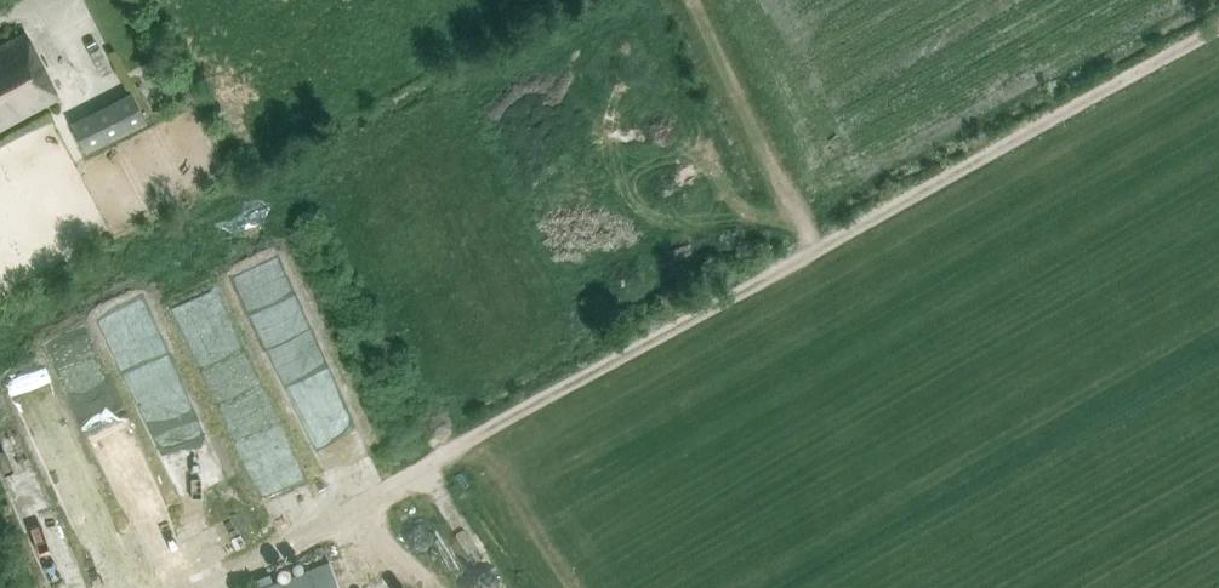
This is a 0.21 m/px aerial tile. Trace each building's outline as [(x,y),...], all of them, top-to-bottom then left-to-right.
[(60,97),(27,33),(0,47),(0,129),(60,97)] [(71,123),(86,152),(146,121),(131,92),(71,123)] [(329,560),(257,587),(340,587),(329,560)] [(505,568),(485,582),(489,587),(518,587),(505,568)]
